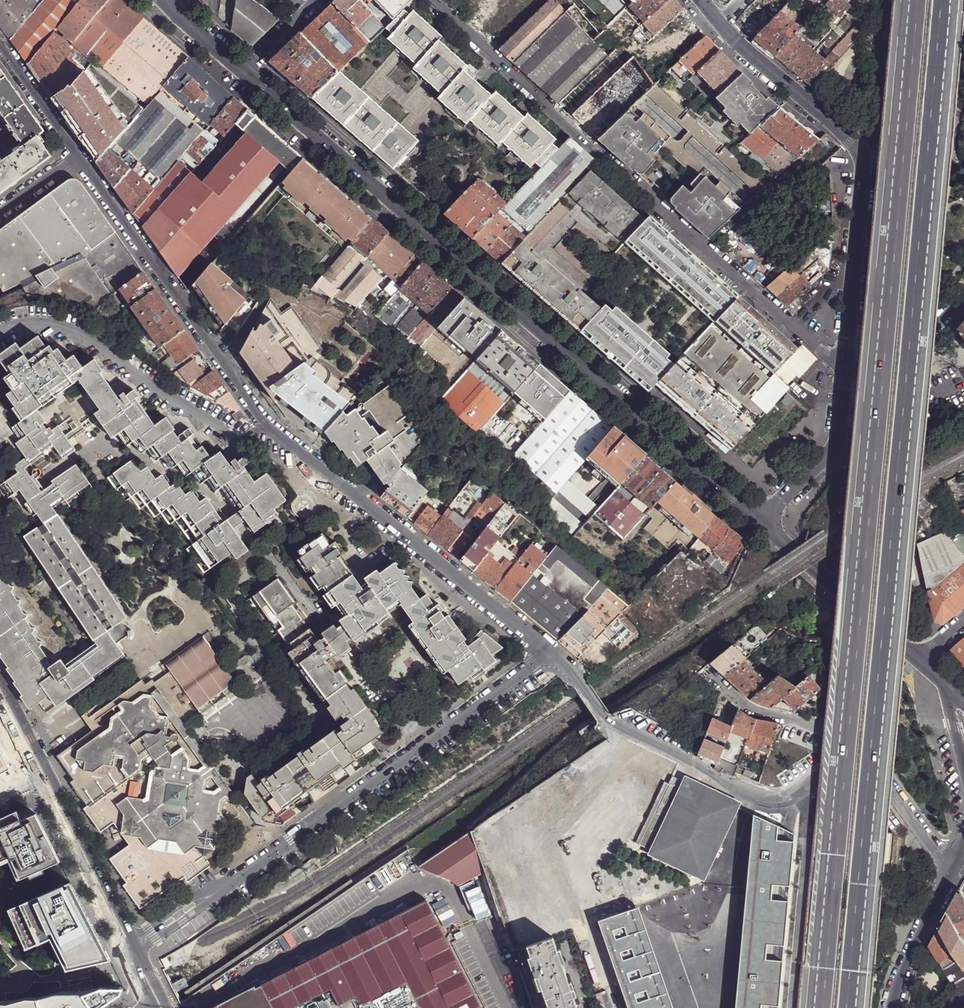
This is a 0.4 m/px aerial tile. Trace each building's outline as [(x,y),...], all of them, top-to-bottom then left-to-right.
[(10,41),(36,10),(28,4),(24,0),(0,0),(0,26),(10,41)] [(36,10),(10,41),(28,66),(56,32),(57,31),(59,29),(83,0),(44,0),(36,10)] [(97,65),(100,67),(101,65),(148,105),(160,92),(164,87),(189,58),(141,16),(122,0),(83,0),(59,29),(65,34),(63,36),(57,31),(56,32),(90,62),(92,64),(96,67),(97,65),(88,57),(90,55),(99,63),(97,65)] [(253,0),(236,0),(232,30),(251,47),(279,20),(253,0)] [(369,43),(384,29),(357,0),(336,0),(333,3),(369,43)] [(566,13),(551,0),(550,0),(500,51),(509,59),(514,64),(565,14),(607,58),(620,46),(632,34),(639,28),(641,26),(627,10),(608,27),(601,33),(573,6),(566,13)] [(637,0),(581,0),(608,27),(627,10),(630,6),(637,0)] [(630,6),(645,22),(667,0),(637,0),(630,6)] [(676,0),(667,0),(645,22),(643,23),(655,36),(683,9),(678,2),(676,0)] [(826,4),(840,18),(851,7),(844,0),(829,0),(826,4)] [(301,34),(338,74),(369,43),(333,3),(328,7),(307,28),(301,34)] [(463,115),(486,91),(474,81),(462,70),(466,66),(437,40),(441,36),(407,6),(385,28),(392,34),(389,36),(393,40),(398,40),(401,42),(399,45),(408,53),(410,51),(413,54),(414,58),(418,62),(415,64),(415,65),(419,69),(423,69),(426,72),(424,74),(433,83),(436,80),(439,83),(439,88),(443,91),(441,94),(436,99),(446,107),(448,105),(458,113),(459,112),(463,115)] [(687,15),(683,9),(655,36),(650,40),(637,53),(635,55),(646,69),(670,46),(693,23),(687,15)] [(764,48),(774,56),(794,35),(800,29),(780,12),(774,18),(754,40),(764,48)] [(531,79),(559,104),(580,83),(583,81),(603,62),(605,60),(607,58),(565,14),(514,64),(531,79)] [(698,28),(693,23),(670,46),(681,59),(705,35),(698,28)] [(813,88),(863,34),(855,27),(825,60),(794,35),(774,56),(795,73),(813,88)] [(637,53),(650,40),(639,28),(632,34),(640,44),(634,50),(637,53)] [(90,62),(56,32),(28,66),(35,76),(52,99),(65,90),(71,86),(72,87),(87,70),(89,68),(87,66),(90,62)] [(312,100),(314,97),(337,75),(338,74),(301,34),(292,42),(270,64),(294,84),(312,100)] [(705,35),(681,59),(672,68),(685,82),(696,71),(719,49),(710,40),(705,35)] [(406,56),(415,64),(418,62),(414,58),(413,54),(410,51),(408,53),(399,45),(401,42),(398,40),(393,40),(389,36),(387,39),(396,48),(394,50),(404,58),(406,56)] [(607,58),(605,60),(613,68),(628,54),(620,46),(607,58)] [(697,96),(706,106),(714,98),(719,93),(741,72),(734,65),(722,53),(719,49),(696,71),(710,84),(697,96)] [(655,84),(633,56),(593,96),(572,116),(589,131),(598,140),(602,135),(625,113),(629,109),(655,84)] [(196,64),(189,58),(164,87),(210,126),(212,124),(235,98),(219,84),(196,64)] [(603,62),(583,81),(591,89),(611,70),(603,62)] [(65,90),(52,99),(97,164),(110,150),(116,142),(120,137),(145,109),(111,80),(98,68),(96,67),(92,64),(89,68),(87,70),(72,87),(71,86),(65,90)] [(431,86),(441,94),(443,91),(439,88),(439,83),(436,80),(433,83),(424,74),(426,72),(423,69),(419,69),(415,65),(412,68),(422,77),(420,79),(429,87),(431,86)] [(145,109),(147,107),(100,67),(98,68),(111,80),(145,109)] [(755,131),(779,108),(773,102),(768,98),(766,100),(761,95),(752,85),(753,83),(744,76),(741,72),(719,93),(726,101),(724,102),(728,106),(727,107),(741,122),(743,121),(747,125),(748,124),(755,131)] [(380,111),(381,109),(358,89),(356,90),(351,85),(353,84),(341,74),(339,76),(337,75),(314,97),(320,102),(354,132),(359,136),(382,113),(380,111)] [(5,77),(0,81),(0,113),(4,119),(25,104),(23,102),(8,81),(5,77)] [(572,116),(593,96),(580,83),(559,104),(565,110),(572,116)] [(210,126),(164,87),(160,92),(206,132),(207,130),(210,126)] [(537,162),(543,167),(562,146),(527,114),(524,118),(495,92),(491,96),(486,91),(463,115),(463,119),(467,123),(471,119),(474,116),(477,119),(482,119),(485,122),(483,124),(492,133),(495,131),(498,134),(498,138),(502,142),(503,140),(506,138),(510,142),(514,141),(517,144),(515,146),(525,156),(527,153),(531,157),(531,161),(535,164),(537,162)] [(206,132),(160,92),(148,105),(147,107),(145,109),(120,137),(116,142),(163,181),(179,162),(183,158),(193,146),(196,142),(206,132)] [(714,98),(725,109),(723,111),(737,126),(740,124),(750,134),(755,131),(748,124),(747,125),(743,121),(741,122),(727,107),(728,106),(724,102),(726,101),(719,93),(714,98)] [(312,100),(357,139),(359,136),(354,132),(320,102),(314,97),(312,100)] [(240,103),(235,98),(212,124),(215,127),(225,136),(248,110),(240,103)] [(44,132),(25,104),(4,119),(12,130),(10,131),(13,136),(15,135),(22,145),(23,146),(37,137),(44,132)] [(459,119),(463,115),(459,112),(458,113),(448,105),(446,107),(444,109),(454,118),(456,116),(459,119)] [(750,156),(754,151),(781,174),(817,140),(812,136),(789,116),(779,108),(755,131),(750,134),(738,146),(750,156)] [(640,119),(629,109),(625,113),(636,123),(640,119)] [(196,169),(192,173),(179,162),(163,181),(155,191),(134,215),(178,277),(214,237),(225,225),(242,218),(285,168),(291,173),(304,159),(273,132),(248,110),(225,136),(220,141),(210,154),(206,158),(196,169)] [(383,162),(394,171),(398,166),(396,164),(413,145),(415,147),(419,142),(403,128),(402,130),(397,126),(399,124),(387,114),(385,116),(382,113),(359,136),(380,154),(378,157),(383,162)] [(636,123),(625,113),(602,135),(614,147),(611,151),(618,157),(633,171),(638,165),(641,168),(652,158),(648,154),(652,150),(662,139),(651,129),(656,124),(645,114),(640,119),(636,123)] [(463,119),(463,115),(459,119),(465,125),(467,123),(463,119)] [(474,116),(471,119),(480,127),(479,129),(488,138),(490,136),(499,144),(502,142),(498,138),(498,134),(495,131),(492,133),(483,124),(485,122),(482,119),(477,119),(474,116)] [(220,141),(225,136),(215,127),(210,133),(220,141)] [(210,154),(220,141),(210,133),(207,130),(206,132),(196,142),(210,154)] [(832,155),(840,147),(824,134),(817,140),(781,174),(770,184),(777,192),(789,181),(793,185),(824,155),(829,158),(832,155)] [(614,147),(602,135),(598,140),(611,151),(614,147)] [(357,139),(378,157),(380,154),(359,136),(357,139)] [(37,137),(23,146),(22,145),(19,147),(20,149),(9,157),(24,177),(32,171),(51,157),(37,137)] [(570,138),(562,146),(543,167),(509,202),(507,204),(473,240),(478,245),(496,261),(501,265),(504,262),(539,224),(590,171),(598,162),(595,159),(570,138)] [(506,138),(503,140),(513,149),(511,151),(521,160),(523,158),(532,167),(535,164),(531,161),(531,157),(527,153),(525,156),(515,146),(517,144),(514,141),(510,142),(506,138)] [(666,143),(662,139),(652,150),(655,154),(666,143)] [(206,158),(210,154),(196,142),(193,146),(206,158)] [(398,166),(415,147),(413,145),(396,164),(398,166)] [(196,169),(206,158),(193,146),(183,158),(196,169)] [(132,170),(110,150),(97,164),(107,177),(115,188),(132,170)] [(24,177),(9,157),(0,163),(0,195),(2,193),(24,177)] [(653,159),(652,158),(641,168),(643,170),(653,159)] [(257,228),(311,275),(338,244),(346,251),(352,243),(373,219),(362,210),(343,193),(321,174),(304,159),(291,173),(277,190),(284,197),(257,228)] [(641,168),(636,173),(638,175),(641,176),(644,174),(652,166),(656,162),(653,159),(643,170),(641,168)] [(633,171),(636,173),(641,168),(638,165),(633,171)] [(761,170),(771,179),(775,175),(764,167),(761,170)] [(126,204),(134,215),(155,191),(132,170),(115,188),(126,204)] [(561,311),(583,330),(600,312),(578,293),(581,291),(596,304),(605,293),(596,284),(603,276),(566,243),(568,241),(570,243),(573,240),(567,235),(569,233),(605,265),(612,257),(612,255),(626,241),(645,220),(590,171),(539,224),(504,262),(515,271),(561,311)] [(705,178),(701,174),(691,185),(695,189),(705,178)] [(676,200),(681,204),(676,209),(692,224),(698,229),(702,225),(713,235),(716,234),(737,214),(724,202),(727,198),(732,193),(720,183),(716,188),(705,178),(695,189),(691,193),(686,189),(676,200)] [(473,240),(507,204),(509,202),(483,180),(479,180),(444,215),(462,231),(473,240)] [(4,291),(21,284),(82,255),(83,256),(116,233),(82,184),(68,182),(43,200),(0,232),(0,286),(4,291)] [(681,204),(676,200),(686,189),(683,186),(673,197),(671,199),(671,203),(672,206),(676,209),(681,204)] [(716,234),(759,272),(753,279),(765,290),(767,288),(788,269),(739,224),(744,219),(748,222),(777,195),(768,186),(741,210),(738,212),(737,214),(716,234)] [(738,212),(741,210),(727,198),(724,202),(737,214),(738,212)] [(626,241),(616,253),(612,257),(613,258),(615,260),(615,261),(633,276),(647,261),(645,258),(672,229),(662,220),(653,212),(645,220),(626,241)] [(352,243),(368,258),(389,233),(377,223),(373,219),(352,243)] [(709,240),(713,235),(702,225),(698,229),(709,240)] [(618,307),(634,320),(697,252),(684,240),(672,229),(645,258),(647,261),(633,276),(632,277),(602,310),(600,312),(583,330),(580,334),(583,337),(587,340),(618,307)] [(27,297),(94,315),(97,311),(103,303),(121,290),(143,272),(123,243),(116,233),(83,256),(82,255),(21,284),(27,297)] [(389,233),(368,258),(365,261),(384,278),(387,275),(393,280),(415,255),(395,238),(389,233)] [(212,264),(226,248),(224,246),(214,237),(178,277),(188,291),(193,286),(212,264)] [(810,287),(821,277),(825,237),(790,268),(810,287)] [(352,243),(346,251),(326,274),(311,292),(330,298),(332,300),(340,291),(365,261),(368,258),(352,243)] [(544,263),(546,261),(535,251),(533,254),(544,263)] [(648,393),(655,385),(738,295),(742,291),(722,274),(697,252),(634,320),(603,354),(614,363),(643,388),(648,393)] [(393,280),(399,285),(397,287),(400,290),(423,263),(419,259),(415,255),(393,280)] [(365,261),(340,291),(361,304),(384,278),(365,261)] [(580,334),(583,330),(561,311),(515,271),(504,262),(501,265),(580,334)] [(434,272),(423,263),(400,290),(376,317),(390,329),(394,325),(411,306),(410,305),(413,301),(418,305),(429,315),(453,288),(434,272)] [(251,296),(212,264),(193,286),(208,308),(222,328),(231,318),(240,308),(251,296)] [(810,287),(790,268),(788,269),(767,288),(780,299),(788,307),(810,287)] [(143,272),(121,290),(132,307),(156,290),(149,281),(143,272)] [(456,292),(453,288),(429,315),(426,319),(416,330),(427,340),(436,329),(438,327),(464,298),(456,292)] [(132,308),(160,348),(164,345),(184,330),(169,308),(156,290),(132,307),(132,308)] [(600,312),(602,310),(596,304),(581,291),(578,293),(600,312)] [(655,385),(684,412),(768,322),(738,295),(655,385)] [(269,298),(241,354),(245,359),(250,366),(256,374),(259,378),(269,390),(270,393),(278,398),(295,410),(316,425),(325,432),(343,412),(356,397),(358,395),(343,383),(340,386),(329,378),(330,374),(329,373),(329,370),(327,368),(326,367),(313,356),(322,349),(290,305),(280,313),(269,298)] [(477,310),(464,298),(438,327),(465,351),(476,361),(502,332),(477,310)] [(426,319),(429,315),(418,305),(414,309),(426,319)] [(414,309),(411,306),(394,325),(398,328),(414,309)] [(598,349),(603,354),(634,320),(618,307),(587,340),(598,349)] [(249,314),(240,308),(231,318),(241,327),(249,314)] [(416,330),(426,319),(414,309),(398,328),(409,338),(416,330)] [(94,315),(93,316),(99,320),(103,316),(97,311),(94,315)] [(730,452),(737,444),(767,412),(764,410),(752,400),(799,349),(768,322),(684,412),(728,453),(730,452)] [(465,351),(438,327),(436,329),(463,353),(465,351)] [(174,358),(178,364),(190,355),(198,349),(190,338),(184,330),(164,345),(174,358)] [(476,361),(440,401),(433,408),(418,425),(456,457),(480,431),(524,383),(540,365),(520,347),(502,332),(476,361)] [(27,458),(30,462),(54,445),(62,456),(74,448),(59,427),(53,431),(51,428),(48,430),(44,424),(47,422),(38,410),(80,380),(102,411),(96,415),(114,439),(120,435),(144,417),(134,400),(137,398),(139,396),(135,391),(133,392),(130,390),(126,392),(127,394),(126,395),(125,393),(121,396),(123,399),(121,401),(102,374),(104,372),(96,360),(84,368),(75,356),(68,361),(59,349),(55,352),(51,346),(48,348),(39,336),(21,349),(17,343),(2,355),(10,367),(7,369),(10,375),(8,377),(16,389),(14,391),(11,393),(19,405),(16,407),(25,420),(22,422),(19,424),(28,436),(21,441),(17,444),(27,458)] [(802,345),(799,349),(752,400),(764,410),(787,385),(790,388),(791,388),(817,359),(812,355),(805,348),(802,345)] [(153,354),(148,358),(160,367),(162,364),(155,360),(155,357),(153,354)] [(2,355),(0,356),(0,360),(7,369),(10,367),(2,355)] [(175,367),(179,371),(173,375),(189,385),(203,374),(199,369),(193,360),(190,355),(178,364),(175,367)] [(166,364),(172,369),(175,367),(178,364),(174,358),(166,364)] [(166,364),(162,368),(168,372),(172,369),(166,364)] [(558,380),(540,365),(524,383),(530,389),(540,378),(551,388),(558,380)] [(256,374),(250,366),(245,370),(251,378),(256,374)] [(189,385),(192,387),(217,401),(229,393),(217,376),(213,371),(205,377),(203,374),(189,385)] [(16,389),(8,377),(5,379),(14,391),(16,389)] [(530,389),(524,383),(480,431),(511,458),(513,455),(571,392),(558,380),(551,388),(540,378),(530,389)] [(403,470),(429,436),(417,425),(410,415),(411,414),(410,412),(409,413),(404,405),(405,405),(403,403),(397,396),(398,395),(397,394),(396,394),(391,386),(391,385),(365,403),(364,403),(362,403),(360,405),(359,407),(356,410),(362,419),(364,417),(371,427),(372,426),(380,436),(378,438),(388,431),(395,441),(388,445),(402,464),(400,466),(403,470)] [(270,393),(269,390),(265,393),(274,404),(278,398),(270,393)] [(586,405),(571,392),(513,455),(556,492),(565,482),(613,428),(586,405)] [(19,405),(11,393),(8,395),(16,407),(19,405)] [(236,412),(240,408),(229,393),(217,401),(236,412)] [(137,398),(134,400),(144,417),(153,428),(156,426),(137,398)] [(25,420),(16,407),(13,409),(22,422),(25,420)] [(236,412),(232,415),(237,423),(246,417),(240,409),(236,412)] [(348,415),(343,412),(325,432),(332,442),(334,440),(340,450),(342,449),(348,459),(362,450),(385,484),(388,483),(390,486),(402,471),(403,470),(400,466),(402,464),(388,445),(395,441),(388,431),(378,438),(380,436),(372,426),(371,427),(364,417),(362,419),(356,410),(348,415)] [(144,417),(120,435),(128,447),(134,442),(143,454),(149,450),(158,462),(164,457),(172,470),(178,465),(187,477),(193,473),(212,459),(203,447),(200,449),(197,451),(189,439),(191,438),(195,435),(190,429),(184,434),(188,439),(183,444),(179,438),(174,431),(176,430),(167,418),(156,426),(153,428),(144,417)] [(21,441),(28,436),(19,424),(13,428),(21,441)] [(628,441),(613,428),(565,482),(566,483),(567,491),(571,490),(573,488),(598,510),(646,457),(628,441)] [(183,444),(188,439),(184,434),(179,438),(183,444)] [(197,451),(200,449),(191,438),(189,439),(197,451)] [(212,459),(193,473),(202,485),(208,481),(216,493),(223,488),(241,512),(225,523),(196,544),(194,546),(211,570),(233,554),(237,560),(249,551),(236,533),(236,532),(234,530),(247,521),(254,530),(277,513),(276,510),(288,501),(268,474),(256,483),(245,467),(251,463),(246,457),(243,459),(241,457),(238,458),(239,459),(233,464),(234,466),(232,467),(222,453),(212,459)] [(646,457),(598,510),(594,514),(623,539),(646,513),(675,482),(659,468),(646,457)] [(37,469),(36,470),(30,462),(27,458),(15,467),(19,473),(4,484),(12,497),(21,490),(29,502),(37,514),(44,524),(58,514),(52,505),(64,497),(88,480),(77,465),(53,482),(55,484),(45,491),(42,492),(34,481),(37,479),(42,475),(42,474),(42,473),(42,471),(41,470),(40,469),(38,469),(37,469)] [(506,484),(522,465),(516,460),(500,478),(506,484)] [(134,461),(114,475),(123,486),(120,488),(129,500),(135,496),(143,508),(150,504),(158,516),(164,512),(173,524),(179,520),(196,544),(225,523),(208,499),(202,503),(193,491),(187,496),(178,483),(172,488),(163,475),(157,480),(148,468),(142,472),(134,461)] [(429,492),(402,471),(390,486),(381,498),(387,502),(402,514),(408,519),(421,503),(424,499),(426,496),(429,492)] [(493,491),(488,487),(474,476),(471,480),(490,495),(493,491)] [(45,491),(37,479),(34,481),(42,492),(45,491)] [(88,480),(64,497),(67,500),(91,484),(88,480)] [(675,482),(646,513),(652,519),(644,528),(670,551),(677,543),(678,541),(682,545),(690,551),(692,549),(696,543),(700,539),(716,517),(704,507),(675,482)] [(12,497),(4,484),(0,487),(0,490),(7,500),(12,497)] [(506,502),(493,491),(490,495),(482,505),(480,508),(493,519),(506,502)] [(573,529),(587,513),(573,501),(559,517),(573,529)] [(29,502),(28,503),(25,504),(34,517),(37,514),(29,502)] [(480,508),(482,505),(478,502),(466,519),(470,522),(480,508)] [(518,512),(506,502),(493,519),(483,531),(497,542),(519,513),(518,512)] [(441,519),(421,503),(408,519),(419,527),(429,535),(441,519)] [(519,513),(524,517),(527,514),(521,508),(518,512),(519,513)] [(429,535),(456,558),(476,532),(468,526),(463,532),(459,530),(464,523),(448,510),(441,519),(429,535)] [(277,513),(254,530),(255,533),(280,516),(277,513)] [(109,621),(113,627),(122,622),(127,618),(58,514),(44,524),(48,530),(42,535),(38,528),(24,537),(94,641),(107,632),(103,625),(109,621)] [(716,517),(700,539),(704,542),(714,551),(730,530),(723,524),(716,517)] [(963,523),(944,532),(963,556),(963,522),(963,523)] [(327,530),(302,547),(307,555),(315,566),(319,572),(327,584),(331,590),(354,574),(349,567),(346,569),(339,557),(338,555),(343,552),(341,548),(343,546),(339,540),(335,542),(327,530)] [(736,555),(745,543),(737,536),(730,530),(714,551),(729,564),(736,555)] [(497,542),(483,531),(460,561),(469,568),(474,573),(497,542)] [(916,545),(934,621),(943,624),(947,621),(963,606),(963,556),(944,532),(916,545)] [(700,539),(696,543),(700,547),(704,542),(700,539)] [(510,553),(497,542),(474,573),(486,583),(495,590),(522,554),(514,547),(510,553)] [(522,554),(495,590),(501,595),(511,603),(547,556),(531,542),(522,554)] [(692,549),(696,552),(700,547),(696,543),(692,549)] [(547,556),(511,603),(534,622),(558,642),(607,590),(555,545),(547,556)] [(727,567),(729,564),(714,551),(712,554),(727,567)] [(345,553),(339,557),(346,569),(349,567),(352,565),(345,553)] [(722,574),(727,567),(712,554),(707,562),(722,574)] [(315,566),(307,555),(302,558),(310,570),(315,566)] [(354,574),(331,590),(340,603),(344,601),(351,612),(348,615),(341,620),(344,624),(353,638),(389,613),(401,604),(414,621),(411,623),(445,672),(448,671),(458,684),(471,675),(483,666),(489,661),(487,658),(492,655),(504,647),(482,630),(472,640),(473,642),(468,646),(464,641),(467,639),(453,620),(444,626),(440,621),(445,617),(441,612),(444,609),(439,603),(435,606),(427,594),(420,599),(412,587),(413,581),(408,581),(409,576),(403,574),(404,570),(399,569),(395,562),(380,573),(378,570),(376,571),(365,578),(366,580),(370,585),(364,589),(354,574)] [(363,583),(352,565),(349,567),(354,574),(364,589),(370,585),(366,580),(363,583)] [(327,584),(319,572),(314,576),(322,587),(327,584)] [(267,589),(255,597),(327,698),(332,694),(333,695),(347,684),(349,682),(341,671),(340,671),(332,660),(338,656),(340,659),(352,650),(347,644),(351,641),(354,639),(353,638),(344,624),(337,629),(334,625),(322,634),(325,638),(319,641),(310,630),(307,632),(304,634),(297,625),(299,623),(300,625),(301,624),(302,625),(304,623),(296,620),(295,619),(301,616),(298,612),(291,616),(287,610),(293,606),(296,603),(280,581),(280,580),(267,589)] [(14,595),(12,592),(13,591),(14,587),(11,586),(7,581),(0,586),(0,605),(14,595)] [(331,590),(326,593),(335,606),(340,603),(331,590)] [(626,607),(607,590),(558,642),(565,648),(571,653),(574,649),(580,654),(626,607)] [(22,611),(19,605),(21,604),(21,601),(18,600),(14,595),(0,605),(0,625),(22,611)] [(255,597),(254,598),(292,652),(290,654),(322,701),(326,698),(327,698),(255,597)] [(344,601),(340,603),(348,615),(351,612),(344,601)] [(297,611),(293,606),(287,610),(291,616),(298,612),(297,611)] [(29,625),(26,619),(28,618),(28,615),(25,614),(22,611),(0,625),(0,644),(29,625)] [(389,613),(353,638),(354,639),(355,641),(367,633),(368,634),(381,626),(380,624),(384,621),(392,616),(389,613)] [(449,614),(445,617),(440,621),(444,626),(453,620),(449,614)] [(616,618),(602,632),(617,648),(632,634),(616,618)] [(122,622),(107,632),(125,656),(143,680),(146,686),(230,802),(236,797),(186,726),(181,720),(181,719),(159,688),(171,680),(168,676),(172,673),(172,672),(156,684),(153,681),(124,640),(128,638),(127,636),(126,635),(127,634),(127,633),(127,632),(128,632),(122,622)] [(307,632),(302,625),(301,624),(300,625),(299,623),(297,625),(304,634),(307,632)] [(445,672),(411,623),(408,626),(442,674),(445,672)] [(6,661),(37,639),(33,633),(35,632),(35,629),(32,628),(29,625),(0,644),(0,649),(2,651),(3,654),(2,655),(6,661)] [(54,675),(41,684),(50,697),(56,705),(94,678),(125,656),(107,632),(94,641),(95,642),(97,645),(99,648),(68,669),(66,666),(62,660),(51,667),(49,669),(54,675)] [(181,719),(181,720),(198,708),(207,722),(246,695),(203,636),(165,663),(172,672),(172,673),(168,676),(171,680),(159,688),(181,719)] [(9,669),(12,673),(43,652),(40,647),(42,646),(43,643),(38,641),(37,639),(6,661),(8,663),(10,668),(9,669)] [(948,653),(963,667),(963,639),(948,653)] [(737,641),(710,663),(717,670),(725,677),(743,661),(746,659),(749,656),(751,655),(737,641)] [(803,644),(802,644),(801,646),(813,658),(815,660),(816,644),(803,644)] [(97,645),(66,666),(68,669),(99,648),(97,645)] [(574,649),(571,653),(577,657),(580,654),(574,649)] [(16,683),(17,685),(48,663),(47,661),(49,660),(43,652),(12,673),(15,677),(18,682),(16,683)] [(2,655),(0,656),(9,669),(10,668),(8,663),(6,661),(2,655)] [(483,666),(471,675),(475,681),(487,672),(485,668),(496,660),(492,655),(487,658),(489,661),(483,666)] [(753,660),(749,656),(746,659),(743,661),(747,665),(753,660)] [(814,663),(815,660),(813,658),(810,662),(815,667),(806,673),(809,677),(819,667),(814,663)] [(747,665),(743,661),(725,677),(737,688),(750,700),(768,684),(764,680),(755,672),(747,665)] [(48,663),(17,685),(21,690),(25,695),(23,696),(26,700),(32,709),(50,697),(41,684),(54,675),(49,669),(51,667),(48,663)] [(9,669),(7,670),(16,683),(18,682),(15,677),(12,673),(9,669)] [(796,679),(785,670),(778,676),(791,686),(796,679)] [(808,677),(809,677),(806,673),(797,681),(800,684),(808,677)] [(791,686),(778,676),(774,680),(768,684),(750,700),(757,704),(763,707),(771,708),(783,698),(795,688),(791,686)] [(768,684),(774,680),(770,676),(764,680),(768,684)] [(817,690),(808,677),(800,684),(795,688),(783,698),(788,704),(794,711),(817,690)] [(94,678),(56,705),(58,708),(96,681),(94,678)] [(92,731),(57,756),(67,770),(74,780),(71,783),(88,807),(85,809),(101,833),(114,824),(121,833),(130,846),(111,859),(127,883),(124,886),(134,900),(140,909),(156,898),(153,893),(143,899),(141,897),(134,886),(136,884),(121,860),(141,846),(119,814),(104,824),(94,810),(98,808),(81,784),(85,782),(68,758),(100,736),(108,738),(109,731),(104,734),(103,733),(110,728),(104,717),(114,710),(146,686),(143,680),(99,712),(95,707),(82,716),(92,731)] [(16,683),(14,684),(23,696),(25,695),(21,690),(17,685),(16,683)] [(341,716),(345,722),(339,726),(341,728),(335,731),(334,730),(304,752),(303,750),(297,755),(298,756),(269,778),(267,776),(262,781),(263,783),(259,786),(251,776),(247,779),(244,795),(258,814),(265,810),(269,815),(274,811),(275,812),(281,807),(283,810),(289,805),(294,801),(295,802),(301,797),(299,794),(305,790),(311,785),(315,790),(320,786),(315,779),(326,770),(332,778),(337,786),(380,755),(370,742),(377,737),(373,731),(378,727),(373,720),(375,719),(353,688),(350,690),(347,684),(333,695),(332,694),(327,698),(326,698),(331,705),(327,708),(334,718),(335,720),(341,716)] [(108,738),(100,736),(68,758),(85,782),(81,784),(98,808),(94,810),(104,824),(119,814),(141,846),(121,860),(136,884),(134,886),(141,897),(143,899),(153,893),(156,898),(184,877),(190,873),(191,871),(191,868),(190,866),(186,859),(186,858),(185,855),(199,848),(205,847),(204,854),(206,857),(226,842),(219,832),(240,816),(230,802),(146,686),(114,710),(116,713),(123,722),(109,731),(108,738)] [(23,696),(21,697),(31,711),(32,709),(26,700),(23,696)] [(730,732),(749,739),(756,720),(753,719),(745,715),(738,710),(731,727),(730,732)] [(713,719),(706,735),(722,742),(723,740),(726,741),(730,732),(731,727),(713,719)] [(749,739),(744,751),(747,752),(749,747),(766,752),(765,758),(767,759),(779,725),(766,722),(756,720),(749,739)] [(382,733),(378,727),(373,731),(377,737),(382,733)] [(707,758),(714,761),(717,763),(718,760),(723,747),(704,740),(699,754),(707,758)] [(766,752),(749,747),(747,752),(765,758),(766,752)] [(735,778),(736,774),(739,768),(718,760),(717,763),(715,767),(718,768),(716,772),(720,775),(725,770),(735,778)] [(736,774),(751,780),(753,774),(739,768),(736,774)] [(320,786),(332,778),(326,770),(315,779),(320,786)] [(702,876),(735,806),(673,777),(670,785),(669,785),(650,824),(640,846),(702,876)] [(309,795),(305,790),(299,794),(301,797),(295,802),(296,804),(309,795)] [(291,808),(289,805),(283,810),(281,807),(275,812),(278,817),(291,808)] [(10,859),(20,880),(63,860),(38,810),(20,818),(17,811),(0,819),(0,863),(10,859)] [(265,810),(258,814),(262,820),(269,815),(265,810)] [(738,1007),(781,1007),(796,834),(754,815),(738,1007)] [(650,824),(643,826),(636,844),(640,846),(650,824)] [(478,855),(470,832),(442,851),(419,867),(420,868),(449,880),(456,885),(483,873),(477,855),(478,855)] [(199,848),(185,855),(186,858),(186,859),(190,866),(191,868),(191,871),(190,873),(184,877),(189,883),(211,867),(212,866),(205,857),(204,856),(204,854),(205,847),(199,848)] [(73,879),(9,908),(27,948),(54,936),(68,969),(113,957),(73,879)] [(961,890),(949,912),(963,938),(963,896),(961,890)] [(262,983),(274,1007),(501,1007),(443,895),(438,893),(262,983)] [(600,921),(629,1007),(673,1007),(639,908),(600,921)] [(944,971),(959,962),(955,957),(954,954),(939,930),(929,948),(944,971)] [(536,974),(549,1007),(578,1007),(553,937),(527,947),(535,971),(534,971),(535,974),(536,974)] [(163,961),(167,969),(172,966),(167,958),(163,961)] [(959,962),(944,971),(957,994),(963,1007),(963,969),(959,962)] [(239,964),(227,972),(233,981),(245,973),(239,964)] [(212,1007),(274,1007),(262,983),(212,1007)] [(121,994),(124,986),(102,986),(88,992),(57,991),(37,998),(25,998),(7,1003),(0,1003),(0,1007),(100,1007),(121,994)]
